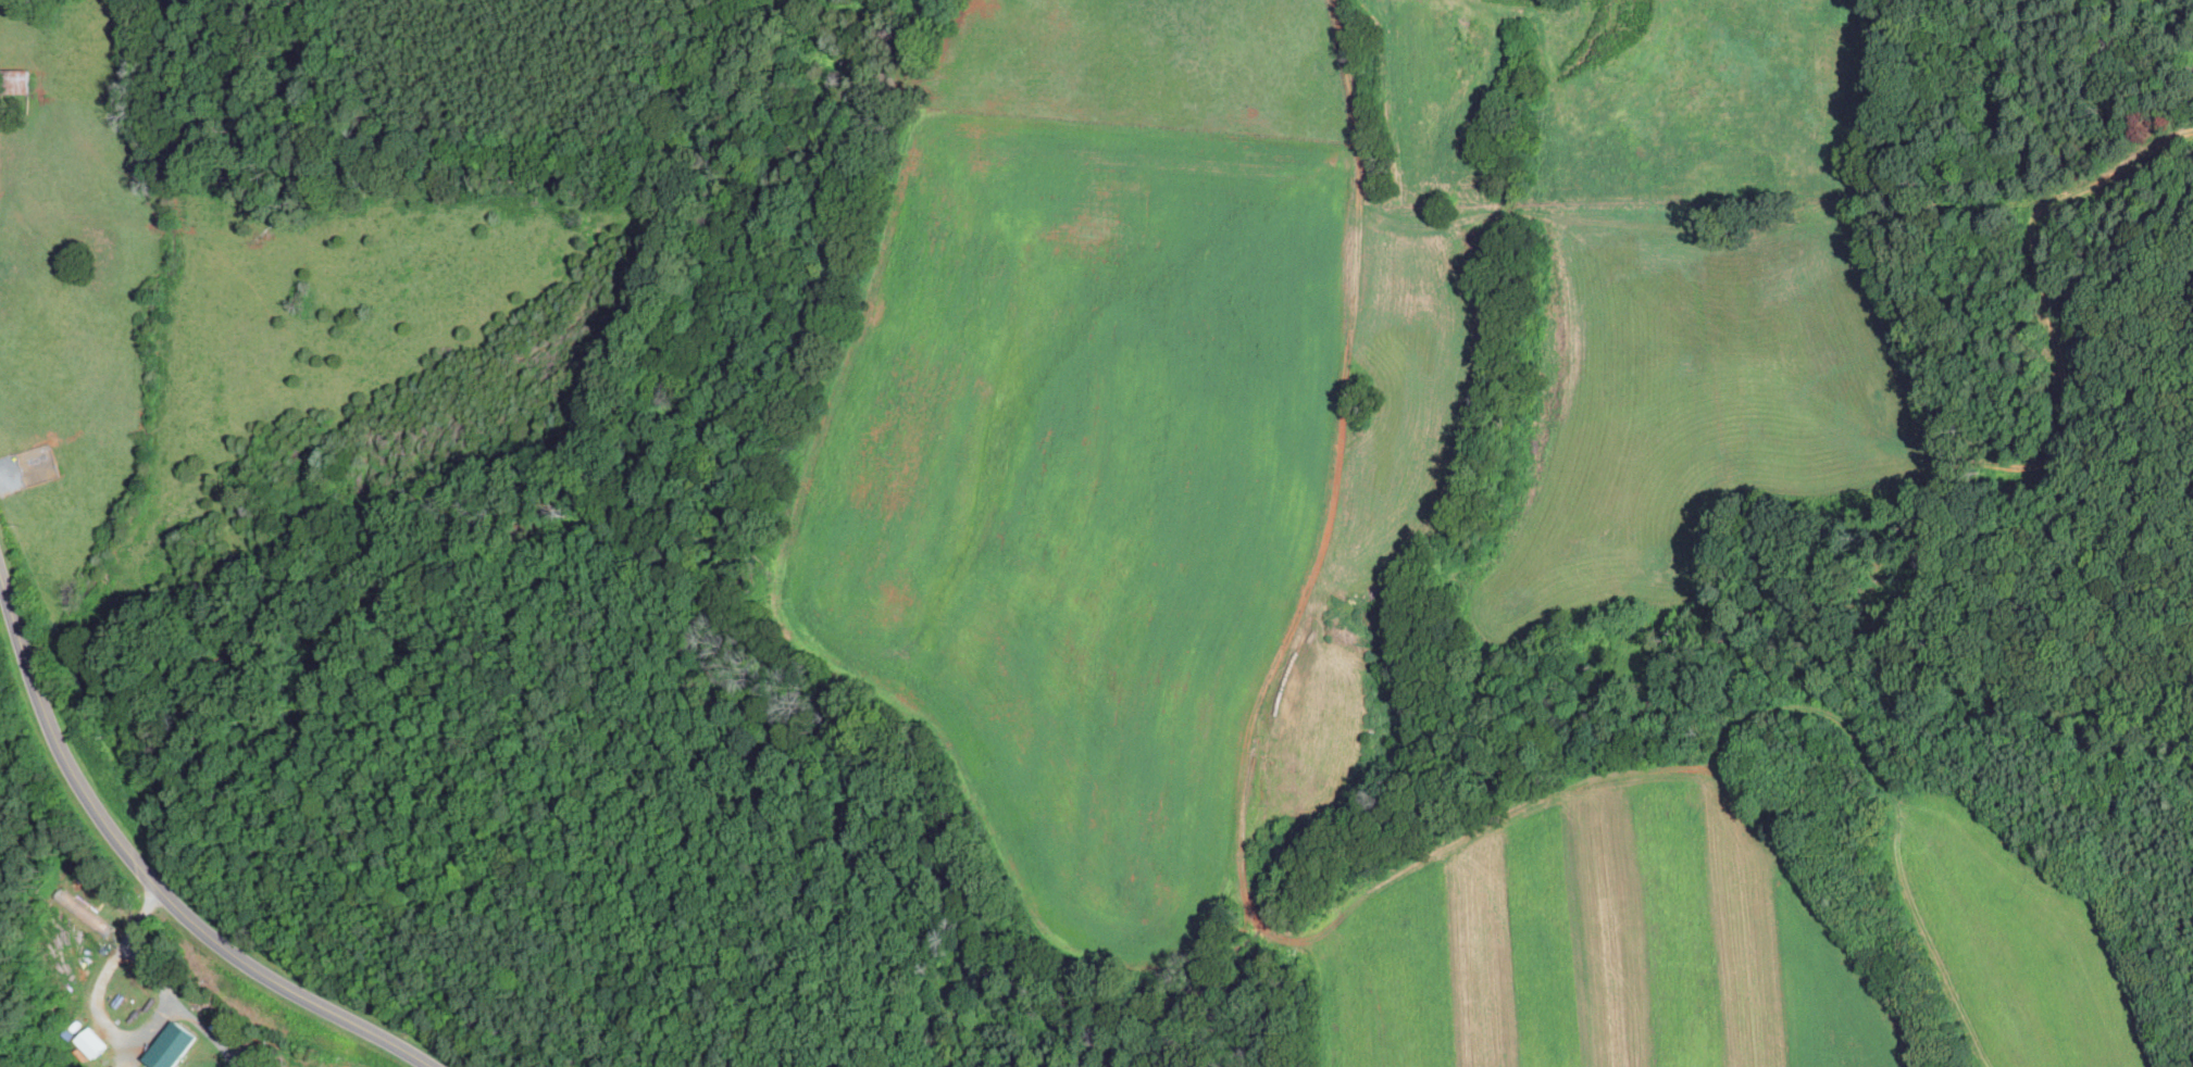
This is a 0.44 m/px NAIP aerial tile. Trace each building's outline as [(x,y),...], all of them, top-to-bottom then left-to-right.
[(199,1037),(175,1066),(158,1066),(147,1058),(177,1019),(199,1037)] [(95,1025),(111,1044),(94,1059),(77,1040),(95,1025)]
